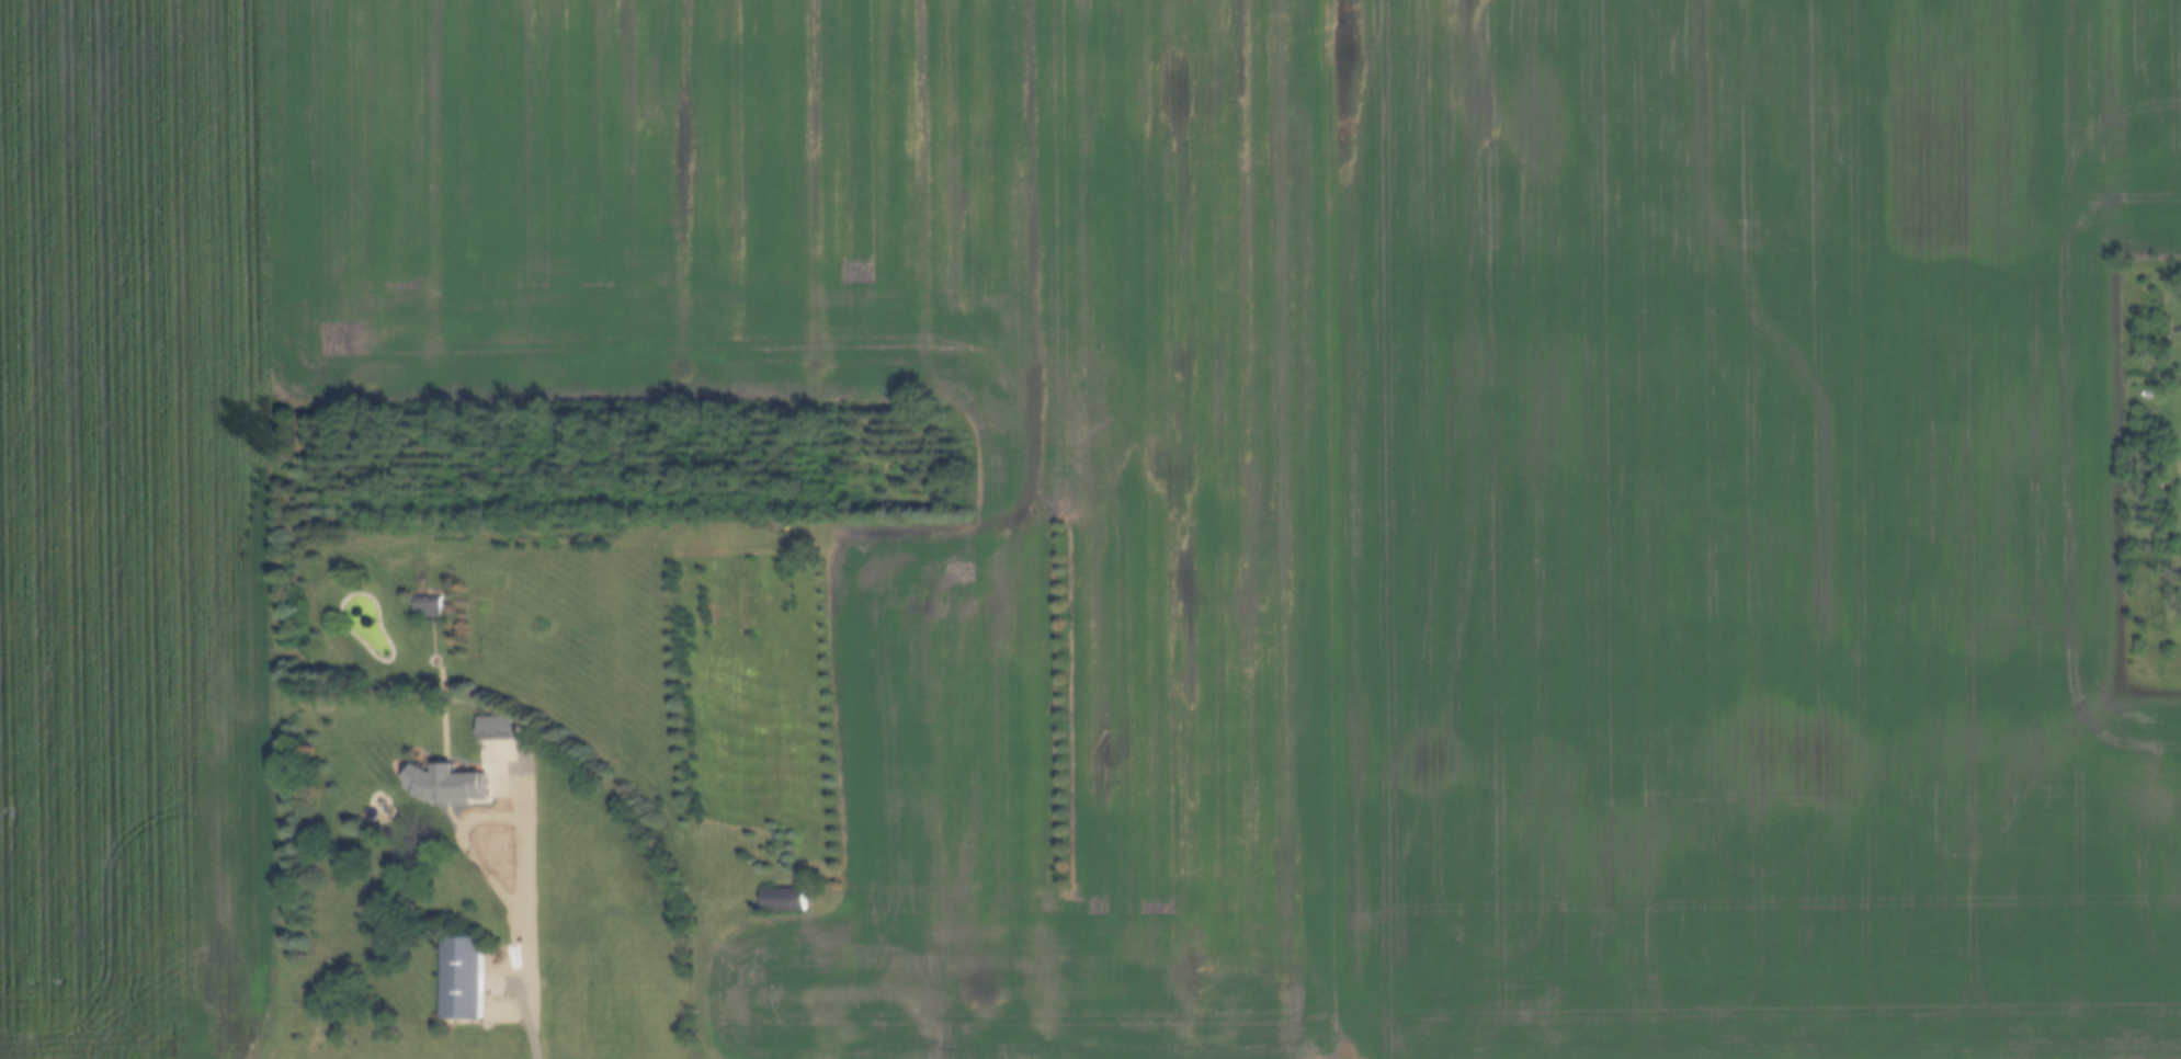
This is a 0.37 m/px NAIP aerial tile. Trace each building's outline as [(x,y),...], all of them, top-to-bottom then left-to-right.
[(413,596),(413,618),(443,618),(443,596),(413,596)] [(422,743),(515,741),(515,716),(421,719),(422,743)] [(764,910),(807,910),(807,888),(764,888),(764,910)] [(484,937),(443,937),(443,1021),(484,1020),(484,937)]
